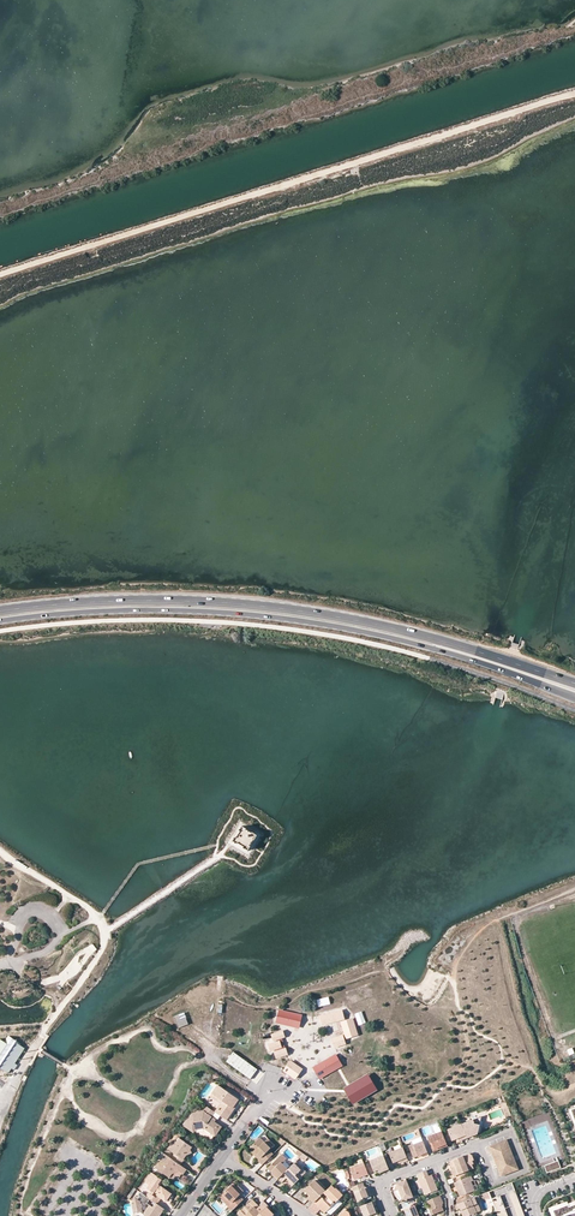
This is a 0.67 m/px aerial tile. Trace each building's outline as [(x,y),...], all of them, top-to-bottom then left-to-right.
[(242,825),(232,841),(248,851),(258,835),(242,825)] [(328,1000),(316,1003),(318,1011),(330,1008),(328,1000)] [(293,1026),(296,1013),(279,1009),(276,1022),(293,1026)] [(323,1024),(344,1018),(342,1010),(321,1016),(323,1024)] [(357,1014),(360,1026),(367,1025),(365,1012),(357,1014)] [(299,1027),(302,1014),(296,1013),(293,1026),(299,1027)] [(179,1015),(174,1017),(178,1027),(188,1024),(186,1018),(181,1020),(179,1015)] [(357,1034),(352,1018),(341,1022),(346,1037),(357,1034)] [(281,1031),(271,1035),(273,1040),(275,1039),(280,1038),(283,1037),(281,1031)] [(8,1035),(4,1041),(0,1039),(0,1070),(3,1072),(4,1071),(8,1074),(11,1069),(12,1070),(14,1071),(17,1065),(14,1063),(25,1048),(21,1045),(21,1044),(8,1035)] [(343,1036),(332,1039),(335,1047),(346,1044),(343,1036)] [(276,1042),(267,1045),(269,1050),(275,1048),(280,1047),(278,1041),(276,1042)] [(286,1054),(284,1049),(276,1051),(274,1052),(275,1058),(286,1054)] [(257,1068),(234,1051),(227,1061),(250,1078),(257,1068)] [(319,1078),(343,1065),(337,1055),(324,1062),(325,1065),(320,1067),(319,1065),(313,1068),(319,1078)] [(294,1078),(301,1069),(290,1061),(283,1070),(294,1078)] [(369,1073),(344,1087),(354,1104),(378,1090),(369,1073)] [(236,1104),(239,1100),(217,1086),(211,1094),(224,1103),(220,1110),(217,1108),(214,1112),(225,1120),(233,1108),(231,1107),(234,1103),(236,1104)] [(211,1094),(209,1097),(219,1104),(217,1108),(220,1110),(224,1103),(211,1094)] [(206,1107),(203,1111),(192,1114),(183,1127),(188,1130),(190,1127),(194,1129),(202,1128),(211,1134),(213,1131),(216,1133),(220,1127),(213,1121),(209,1119),(210,1117),(214,1112),(206,1107)] [(479,1121),(478,1117),(469,1120),(468,1118),(464,1119),(465,1122),(460,1124),(466,1138),(469,1137),(469,1135),(472,1134),(472,1135),(476,1134),(479,1124),(479,1121)] [(466,1138),(460,1124),(446,1129),(446,1130),(450,1140),(451,1140),(457,1138),(460,1137),(461,1140),(466,1138)] [(446,1146),(441,1132),(427,1137),(432,1149),(435,1148),(441,1146),(442,1148),(446,1146)] [(170,1145),(166,1150),(173,1155),(170,1159),(177,1164),(179,1166),(183,1161),(182,1160),(185,1156),(191,1154),(189,1150),(191,1148),(178,1139),(175,1143),(174,1142),(171,1146),(170,1145)] [(259,1139),(256,1142),(251,1148),(257,1154),(261,1158),(259,1160),(258,1161),(262,1165),(273,1155),(269,1150),(270,1149),(264,1142),(260,1139),(259,1139)] [(267,1139),(264,1142),(270,1149),(274,1145),(267,1139)] [(507,1140),(490,1147),(501,1177),(519,1170),(507,1140)] [(427,1154),(422,1142),(408,1147),(413,1158),(416,1157),(420,1155),(420,1157),(427,1154)] [(402,1147),(388,1153),(392,1163),(396,1162),(401,1160),(402,1162),(402,1163),(407,1161),(402,1147)] [(251,1148),(249,1150),(259,1160),(261,1158),(257,1154),(251,1148)] [(472,1156),(467,1154),(452,1160),(454,1164),(455,1164),(455,1166),(451,1167),(450,1168),(454,1176),(473,1168),(472,1164),(473,1164),(472,1161),(474,1160),(472,1156)] [(286,1160),(281,1155),(267,1169),(272,1173),(275,1176),(274,1177),(277,1180),(278,1179),(284,1173),(281,1170),(284,1167),(281,1165),(286,1160)] [(377,1171),(387,1167),(382,1155),(368,1161),(373,1172),(377,1171)] [(159,1161),(154,1169),(169,1178),(171,1174),(178,1173),(181,1175),(184,1169),(179,1166),(177,1164),(170,1159),(165,1156),(161,1162),(159,1161)] [(558,1161),(544,1166),(547,1173),(560,1168),(558,1161)] [(293,1164),(300,1171),(299,1172),(303,1176),(306,1173),(302,1169),(295,1162),(293,1164)] [(359,1178),(359,1176),(362,1175),(363,1176),(367,1175),(362,1163),(348,1169),(353,1180),(359,1178)] [(300,1171),(293,1164),(287,1170),(284,1173),(278,1179),(282,1183),(285,1179),(287,1178),(290,1181),(288,1182),(288,1183),(292,1187),(303,1176),(299,1172),(300,1171)] [(429,1175),(426,1176),(424,1170),(415,1174),(424,1195),(436,1190),(429,1175)] [(169,1193),(159,1186),(158,1185),(161,1180),(154,1175),(151,1173),(144,1183),(148,1185),(146,1188),(151,1191),(153,1193),(154,1192),(157,1193),(157,1195),(161,1198),(164,1200),(167,1200),(170,1195),(169,1193)] [(472,1180),(470,1176),(453,1183),(455,1187),(457,1186),(459,1191),(457,1192),(459,1197),(473,1191),(469,1182),(472,1180)] [(395,1183),(396,1186),(395,1189),(391,1190),(393,1195),(396,1196),(398,1201),(402,1199),(406,1200),(406,1198),(411,1196),(404,1180),(395,1183)] [(325,1191),(315,1181),(305,1190),(308,1193),(310,1195),(308,1197),(314,1203),(325,1191)] [(366,1189),(363,1188),(362,1183),(351,1187),(357,1201),(370,1196),(368,1191),(367,1192),(366,1189)] [(237,1187),(234,1184),(220,1197),(226,1203),(228,1200),(231,1204),(228,1207),(232,1211),(234,1209),(244,1200),(240,1196),(242,1193),(237,1187)] [(335,1189),(331,1185),(325,1191),(314,1203),(318,1207),(320,1205),(322,1208),(321,1209),(325,1213),(330,1207),(329,1206),(333,1203),(334,1204),(342,1196),(335,1188),(335,1189)] [(515,1215),(523,1215),(514,1190),(506,1193),(515,1215)] [(145,1196),(149,1199),(155,1203),(156,1204),(159,1200),(156,1198),(151,1195),(149,1193),(148,1193),(147,1194),(145,1196)] [(490,1199),(497,1215),(507,1215),(499,1195),(490,1199)] [(138,1212),(141,1211),(144,1213),(144,1215),(159,1215),(164,1209),(156,1204),(155,1203),(152,1207),(147,1203),(149,1199),(145,1196),(143,1199),(142,1198),(140,1201),(137,1200),(133,1200),(131,1203),(133,1213),(138,1212)] [(440,1201),(438,1196),(425,1201),(430,1215),(442,1210),(441,1207),(441,1206),(440,1204),(441,1203),(440,1201)] [(478,1196),(470,1199),(476,1213),(480,1211),(476,1201),(479,1200),(478,1196)] [(220,1197),(219,1198),(228,1207),(231,1204),(228,1200),(226,1203),(220,1197)] [(454,1205),(456,1211),(460,1209),(463,1215),(468,1215),(476,1213),(470,1199),(454,1205)] [(375,1212),(372,1206),(375,1205),(373,1201),(359,1206),(363,1215),(366,1215),(375,1212)] [(549,1208),(552,1215),(555,1215),(553,1210),(568,1204),(569,1206),(574,1204),(574,1201),(568,1203),(567,1201),(549,1208)] [(263,1210),(259,1207),(256,1209),(255,1210),(253,1208),(254,1207),(249,1202),(238,1214),(240,1215),(257,1215),(263,1210)] [(314,1203),(307,1209),(315,1214),(321,1209),(318,1207),(314,1203)] [(569,1206),(568,1204),(553,1210),(555,1215),(574,1215),(574,1204),(569,1206)] [(268,1205),(263,1210),(257,1215),(271,1215),(272,1215),(273,1213),(269,1209),(270,1208),(268,1205)] [(414,1205),(403,1210),(405,1215),(404,1215),(418,1215),(414,1205)]
